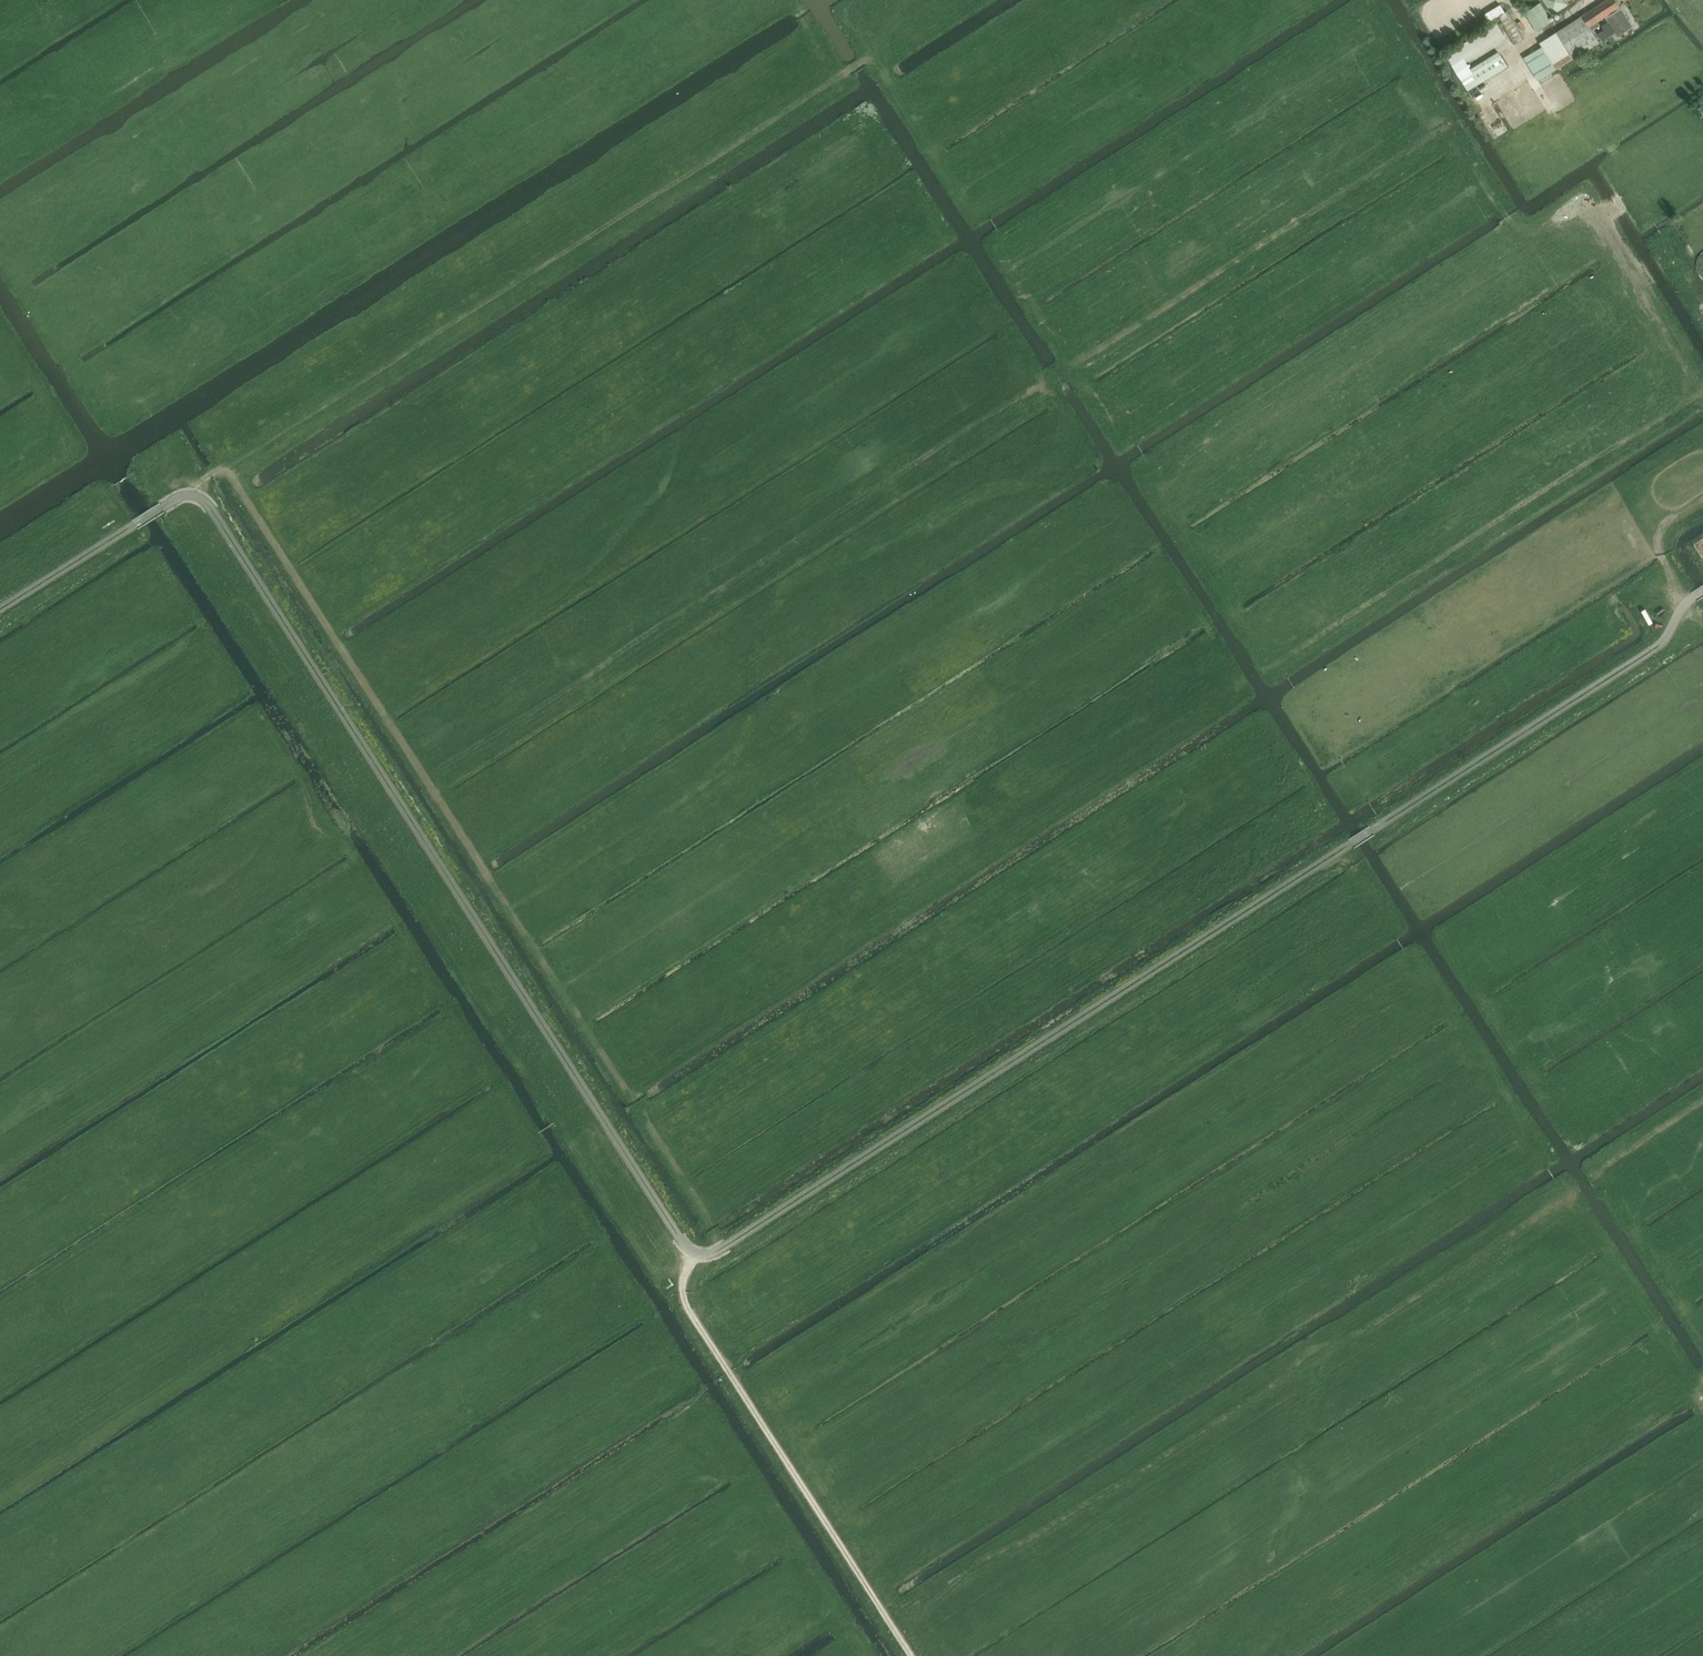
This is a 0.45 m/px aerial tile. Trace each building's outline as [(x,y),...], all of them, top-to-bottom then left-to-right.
[(1620,7),(1616,0),(1606,0),(1540,43),(1543,46),(1524,58),(1539,81),(1600,42),(1590,27),(1620,7)] [(1553,14),(1569,4),(1567,0),(1544,0),(1553,14)] [(1541,3),(1526,13),(1537,31),(1552,22),(1541,3)] [(1524,39),(1508,11),(1505,12),(1501,5),(1485,14),(1489,22),(1498,17),(1515,45),(1524,39)] [(1619,37),(1633,27),(1621,8),(1607,18),(1609,22),(1602,26),(1605,30),(1599,34),(1603,41),(1616,32),(1619,37)] [(1505,34),(1498,23),(1446,55),(1453,66),(1505,34)] [(1502,55),(1461,79),(1468,91),(1509,66),(1502,55)]
